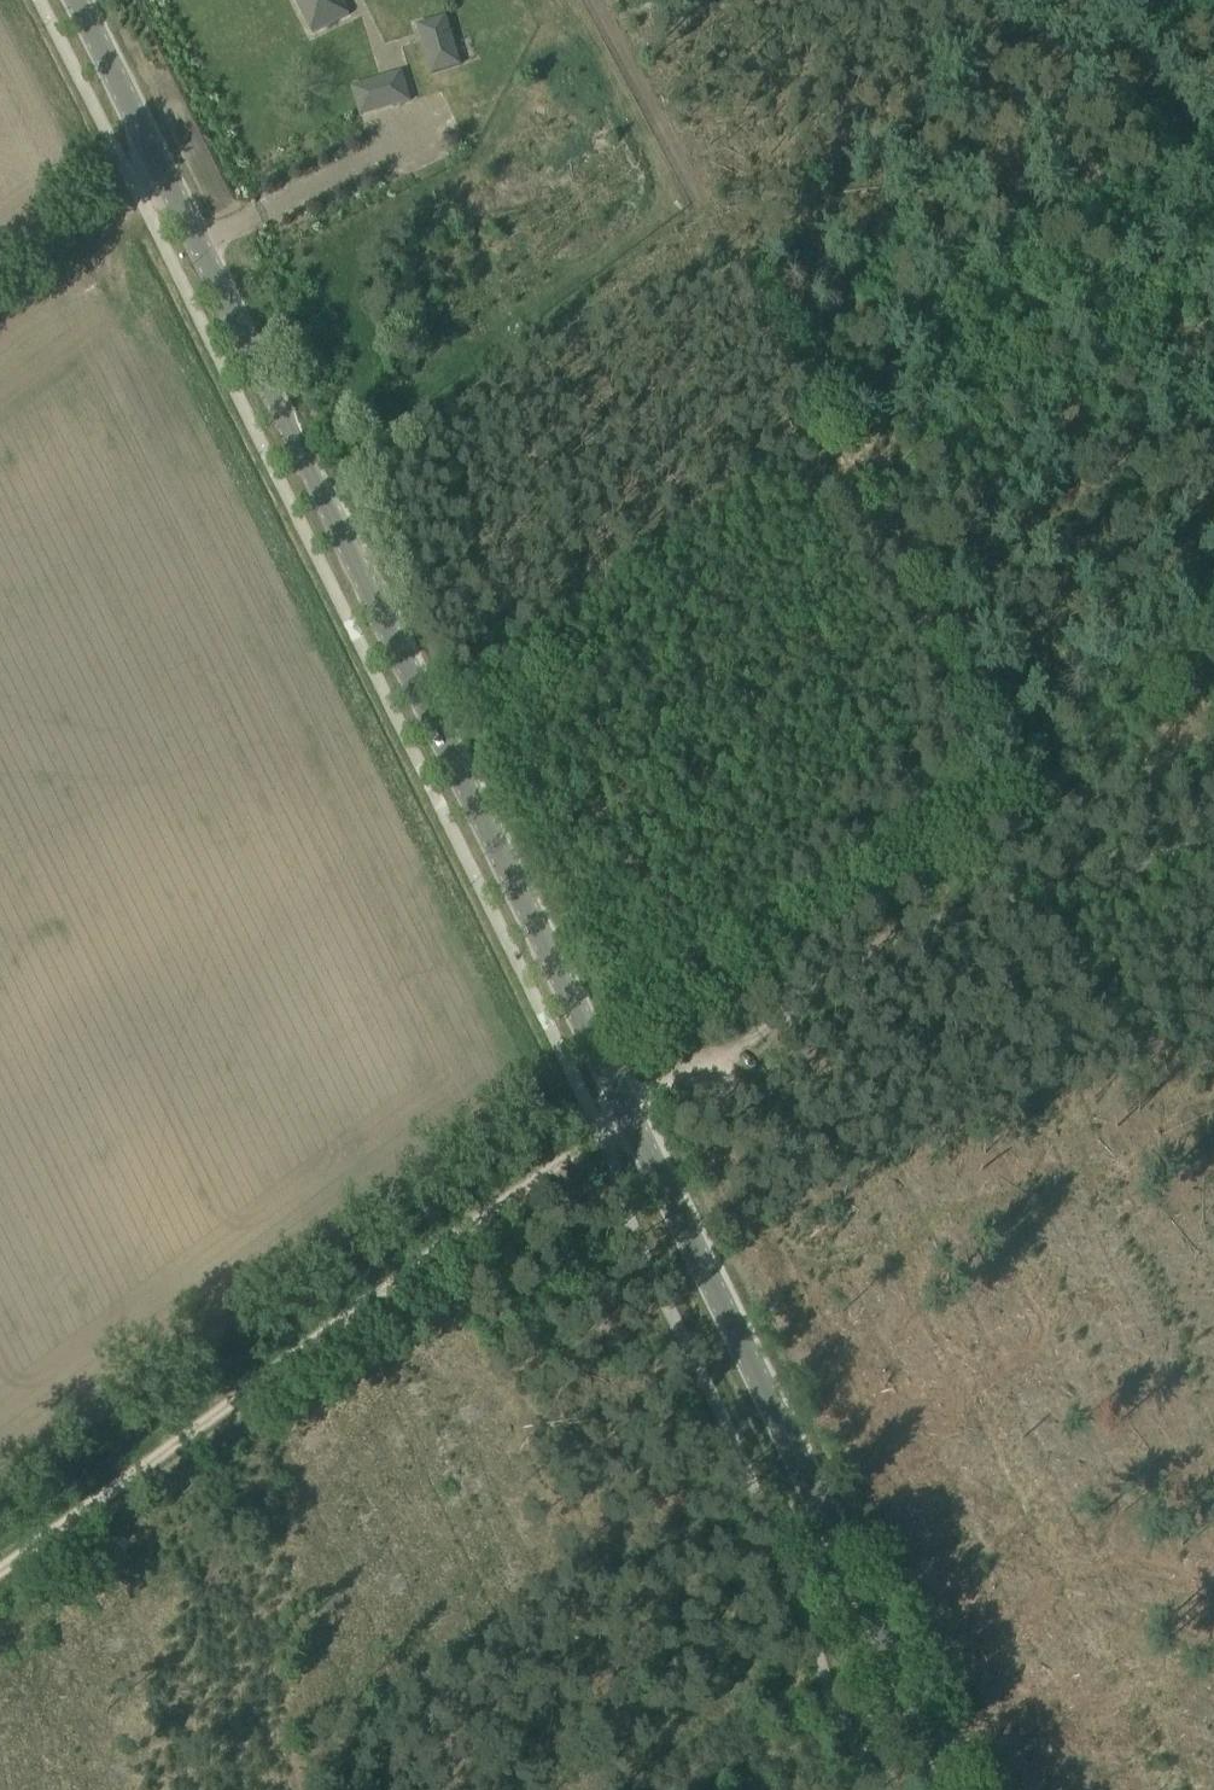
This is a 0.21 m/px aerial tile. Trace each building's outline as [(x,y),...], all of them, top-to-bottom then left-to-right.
[(312,34),(349,16),(341,0),(295,0),(312,34)] [(443,12),(411,23),(430,76),(461,65),(443,12)] [(403,72),(349,82),(356,115),(409,105),(403,72)]
